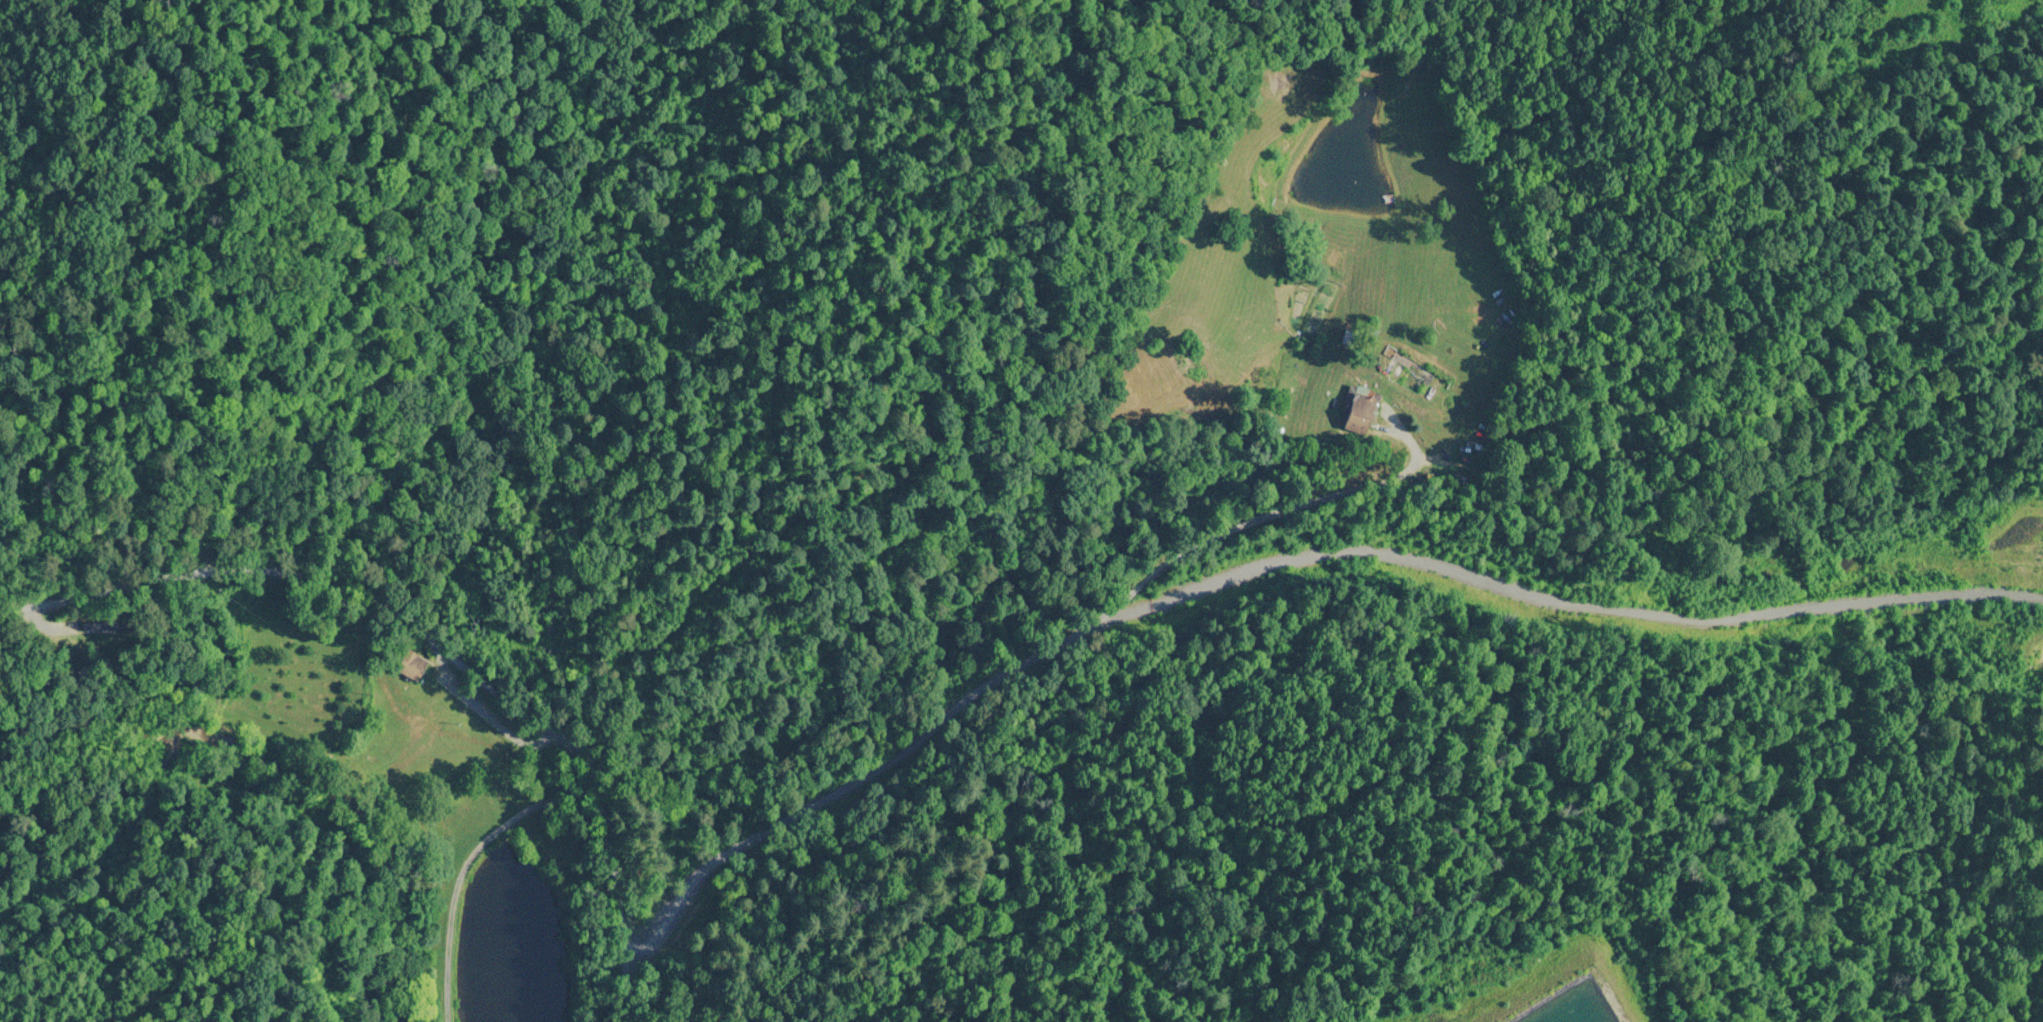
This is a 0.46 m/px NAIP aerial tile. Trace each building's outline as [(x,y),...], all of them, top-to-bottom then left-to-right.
[(1366,436),(1375,399),(1352,394),(1343,431),(1366,436)] [(415,684),(428,665),(408,651),(395,671),(415,684)]
